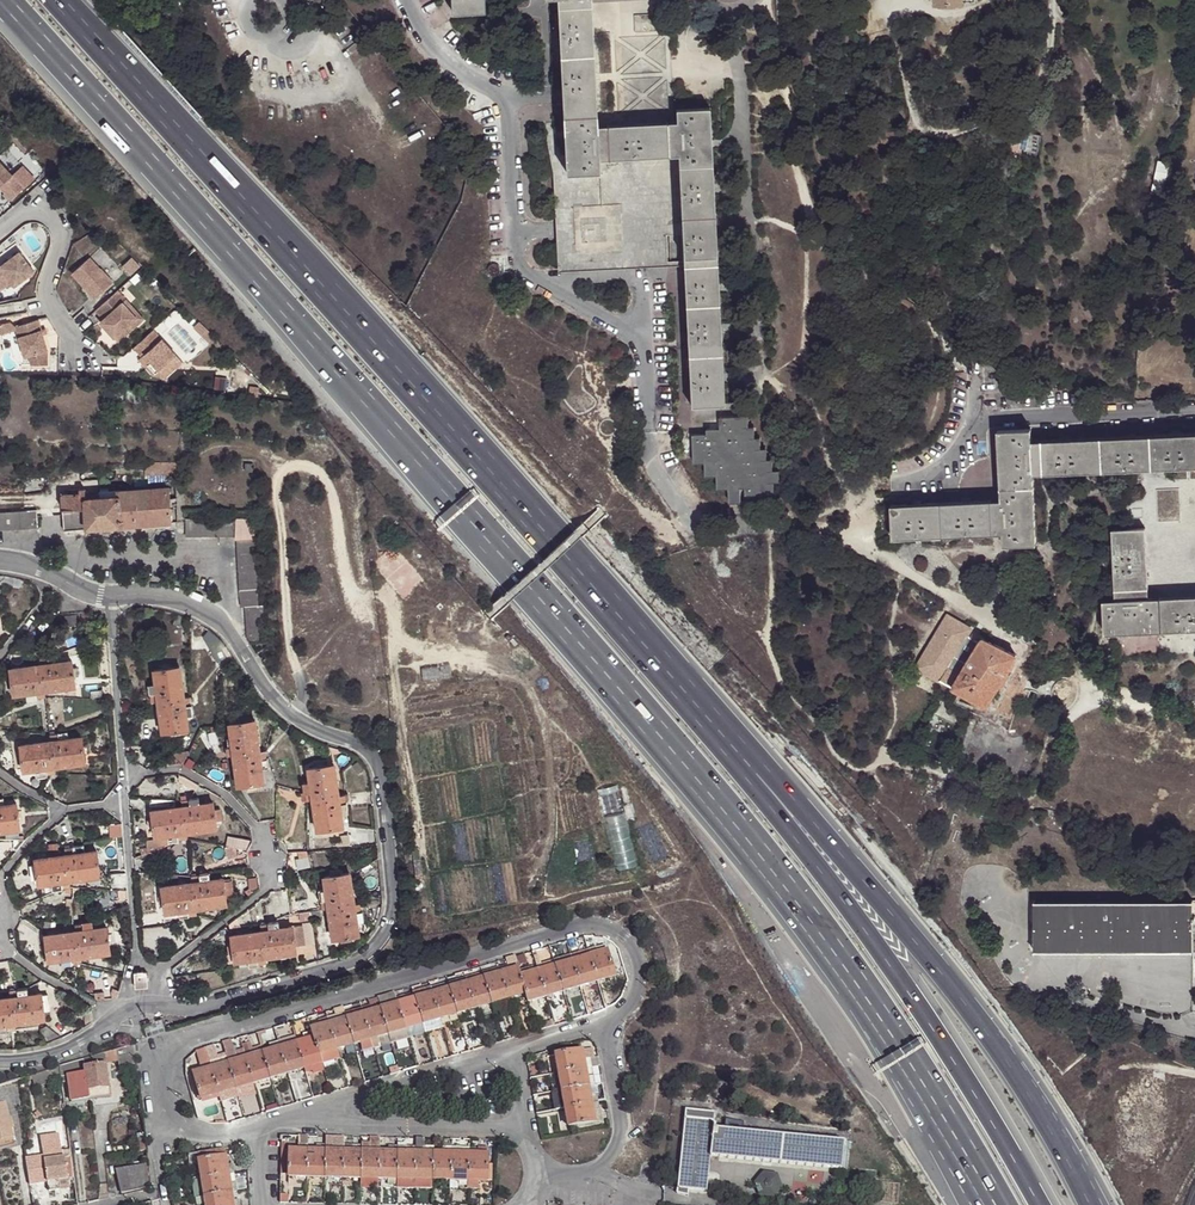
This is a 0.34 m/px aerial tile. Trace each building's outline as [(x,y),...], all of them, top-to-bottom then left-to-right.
[(171,17),(183,4),(180,0),(174,0),(165,10),(171,17)] [(485,0),(452,0),(452,15),(485,14),(485,0)] [(663,2),(591,5),(593,57),(596,111),(597,126),(604,126),(664,123),(673,122),(673,110),(669,110),(669,91),(663,2)] [(593,57),(591,5),(557,7),(560,59),(593,57)] [(139,30),(148,38),(155,31),(148,22),(139,30)] [(596,111),(593,57),(560,59),(561,83),(561,95),(562,102),(562,113),(596,111)] [(706,108),(673,110),(673,122),(664,123),(666,156),(675,156),(676,167),(709,166),(706,108)] [(597,126),(596,111),(562,113),(565,161),(565,173),(598,172),(598,160),(606,159),(604,126),(597,126)] [(666,156),(664,123),(604,126),(606,159),(666,156)] [(565,173),(565,161),(549,162),(552,173),(553,218),(554,236),(555,274),(681,268),(681,264),(664,265),(662,236),(679,236),(678,217),(676,167),(675,156),(666,156),(606,159),(598,160),(598,172),(565,173)] [(1160,195),(1166,165),(1157,163),(1150,193),(1160,195)] [(712,215),(709,166),(676,167),(678,217),(712,215)] [(10,213),(23,202),(0,174),(0,202),(10,213)] [(714,254),(712,215),(678,217),(679,236),(681,256),(714,254)] [(681,264),(681,268),(684,307),(717,305),(714,254),(681,256),(681,264)] [(3,270),(1,266),(0,267),(0,290),(3,294),(15,286),(18,290),(38,275),(23,255),(3,270)] [(94,259),(76,275),(98,301),(117,285),(94,259)] [(121,293),(99,313),(106,322),(103,325),(117,340),(139,320),(126,306),(129,302),(121,293)] [(139,320),(117,340),(121,345),(147,322),(129,302),(126,306),(139,320)] [(717,305),(684,307),(686,357),(719,355),(717,305)] [(14,322),(3,324),(5,335),(20,330),(29,358),(33,356),(36,366),(51,367),(51,351),(46,335),(45,331),(41,320),(19,327),(14,322)] [(180,356),(157,332),(137,350),(145,358),(148,356),(162,372),(180,356)] [(722,405),(719,355),(686,357),(689,407),(722,405)] [(162,372),(148,356),(145,358),(143,361),(157,377),(169,379),(186,363),(180,356),(162,372)] [(141,393),(130,392),(130,400),(140,401),(141,393)] [(734,430),(734,418),(719,419),(719,430),(705,431),(705,436),(691,436),(691,453),(703,452),(703,459),(703,467),(715,466),(715,474),(715,481),(727,481),(727,487),(728,498),(738,497),(739,497),(739,489),(744,489),(744,496),(765,495),(765,485),(772,484),(771,473),(764,473),(763,461),(756,462),(756,451),(748,451),(749,440),(741,440),(741,429),(734,430)] [(748,429),(741,429),(741,440),(749,440),(748,429)] [(1150,436),(1140,437),(1129,437),(1099,439),(1040,442),(1030,442),(1030,431),(996,433),(999,490),(999,500),(989,501),(940,504),(889,506),(891,540),(941,536),(991,534),(1000,533),(1001,546),(1035,544),(1033,489),(1032,476),(1041,475),(1102,472),(1142,470),(1194,467),(1194,434),(1150,436)] [(771,461),(763,461),(764,473),(771,473),(771,461)] [(781,472),(771,473),(772,484),(781,484),(781,472)] [(773,495),(772,484),(765,485),(765,495),(773,495)] [(119,495),(121,525),(170,521),(167,489),(166,487),(117,491),(117,495),(119,495)] [(64,530),(86,527),(83,498),(85,498),(84,492),(79,493),(68,495),(61,495),(64,530)] [(109,525),(121,525),(119,495),(117,495),(100,497),(89,497),(85,498),(83,498),(86,527),(109,525)] [(0,511),(0,529),(39,526),(37,508),(0,511)] [(186,534),(194,535),(195,517),(187,518),(186,534)] [(194,535),(237,536),(237,519),(195,517),(194,535)] [(237,536),(237,541),(255,539),(254,519),(237,519),(237,536)] [(1159,599),(1144,599),(1145,588),(1144,529),(1110,531),(1113,592),(1114,601),(1101,601),(1102,635),(1160,633),(1194,631),(1194,596),(1159,599)] [(238,608),(244,608),(256,608),(255,539),(237,541),(238,608)] [(19,589),(19,578),(11,577),(5,575),(0,575),(0,585),(19,589)] [(91,617),(91,610),(55,613),(55,620),(91,617)] [(186,629),(188,620),(175,616),(173,625),(186,629)] [(947,616),(916,667),(939,681),(986,704),(1006,674),(1014,655),(980,638),(978,642),(966,635),(969,630),(947,616)] [(229,655),(222,644),(211,650),(218,661),(229,655)] [(47,657),(48,663),(57,662),(56,655),(47,656),(47,657)] [(57,662),(48,663),(40,665),(10,669),(14,695),(25,694),(35,692),(44,692),(74,687),(74,680),(72,673),(71,661),(57,662)] [(157,692),(158,700),(162,731),(169,731),(170,735),(177,734),(177,730),(181,730),(188,728),(185,715),(185,712),(185,706),(184,697),(179,667),(154,670),(155,683),(157,692)] [(35,692),(25,694),(26,701),(36,699),(35,692)] [(35,692),(36,699),(36,700),(44,697),(44,692),(35,692)] [(261,760),(260,751),(256,721),(230,725),(231,739),(233,747),(226,748),(227,756),(234,756),(238,786),(252,784),(257,784),(265,783),(262,770),(261,760)] [(58,735),(58,741),(68,740),(68,733),(58,735)] [(58,741),(50,742),(20,746),(24,771),(35,770),(45,768),(54,767),(84,763),(81,738),(68,740),(58,741)] [(164,766),(182,763),(188,751),(163,754),(164,766)] [(268,760),(261,760),(262,770),(271,769),(269,759),(268,760)] [(357,775),(363,771),(358,763),(352,768),(357,775)] [(314,800),(318,830),(325,829),(326,834),(338,832),(337,827),(344,826),(342,813),(340,803),(339,795),(334,764),(309,769),(311,782),(304,783),(307,801),(314,800)] [(45,768),(35,770),(37,778),(47,776),(46,775),(45,768)] [(347,798),(346,794),(339,795),(340,803),(348,803),(347,798)] [(156,836),(168,834),(177,833),(186,832),(217,828),(216,822),(215,810),(214,802),(198,804),(193,805),(183,806),(152,810),(152,817),(153,824),(156,836)] [(340,803),(342,813),(349,812),(348,803),(340,803)] [(21,830),(17,804),(1,806),(0,806),(0,832),(21,830)] [(117,836),(124,832),(123,823),(116,823),(117,836)] [(177,833),(179,840),(187,839),(186,832),(177,833)] [(179,841),(179,840),(177,833),(168,834),(168,837),(169,842),(179,841)] [(351,842),(351,835),(342,836),(343,847),(352,846),(351,842)] [(169,844),(169,842),(146,845),(147,852),(148,852),(165,846),(169,844)] [(208,866),(228,859),(222,844),(203,851),(208,866)] [(74,854),(83,853),(82,845),(73,846),(73,847),(74,854)] [(165,846),(148,852),(149,858),(166,855),(165,846)] [(39,885),(51,883),(61,881),(69,881),(100,876),(96,850),(83,853),(74,854),(66,855),(36,858),(36,863),(31,864),(32,874),(38,874),(39,885)] [(371,864),(363,870),(367,875),(375,870),(371,864)] [(188,909),(197,908),(227,904),(226,899),(232,898),(230,882),(224,883),(223,878),(211,879),(211,872),(201,874),(201,875),(193,876),(193,882),(162,886),(163,897),(164,904),(166,913),(179,911),(188,909)] [(328,899),(329,908),(334,939),(342,938),(342,943),(353,941),(353,936),(359,935),(358,922),(356,913),(355,905),(350,873),(342,874),(331,876),(325,877),(327,890),(328,899)] [(62,889),(62,888),(61,881),(51,883),(52,890),(62,889)] [(321,900),(322,900),(328,899),(327,890),(319,891),(321,900)] [(1191,899),(1189,899),(1189,901),(1033,899),(1033,898),(1032,898),(1032,949),(1033,949),(1033,947),(1189,949),(1189,950),(1191,951),(1191,930),(1191,920),(1194,920),(1194,915),(1194,899),(1191,899)] [(189,915),(188,909),(179,911),(180,917),(188,916),(189,915)] [(311,911),(312,920),(321,919),(320,909),(311,911)] [(300,921),(312,920),(311,911),(299,912),(300,921)] [(356,913),(358,922),(365,921),(363,912),(362,912),(356,913)] [(230,931),(242,929),(238,918),(230,925),(230,931)] [(71,958),(80,957),(111,953),(107,927),(95,928),(84,930),(83,923),(75,925),(76,931),(46,935),(50,962),(62,960),(71,958)] [(262,932),(232,936),(233,945),(228,946),(229,954),(234,953),(235,961),(249,960),(252,959),(258,958),(267,957),(297,952),(297,946),(306,945),(303,926),(282,929),(281,923),(262,926),(262,932)] [(598,948),(600,954),(610,950),(608,945),(598,948)] [(583,959),(592,956),(590,950),(581,953),(583,959)] [(610,950),(600,954),(592,956),(599,982),(617,976),(610,950)] [(581,953),(572,955),(575,961),(583,959),(581,953)] [(566,964),(575,961),(572,955),(564,958),(566,964)] [(599,982),(592,956),(583,959),(575,961),(582,987),(599,982)] [(72,965),(71,958),(62,960),(62,967),(72,966),(72,965)] [(252,959),(249,960),(250,968),(259,967),(259,964),(259,963),(258,958),(252,959)] [(555,960),(557,967),(566,964),(564,958),(555,960)] [(540,972),(557,967),(555,960),(542,964),(538,965),(540,972)] [(565,992),(582,987),(575,961),(566,964),(557,967),(565,992)] [(508,965),(509,971),(521,968),(519,962),(508,965)] [(503,973),(509,971),(508,965),(500,967),(503,973)] [(538,965),(530,968),(531,974),(540,972),(538,965)] [(495,975),(503,973),(500,967),(492,970),(495,975)] [(548,997),(565,992),(557,967),(540,972),(548,997)] [(521,968),(509,971),(503,973),(510,999),(528,994),(523,977),(522,970),(521,968)] [(530,968),(522,970),(523,977),(531,974),(530,968)] [(486,978),(495,975),(492,970),(484,973),(486,978)] [(135,972),(137,988),(149,987),(147,971),(135,972)] [(531,974),(523,977),(528,994),(530,1002),(548,997),(540,972),(531,974)] [(510,999),(503,973),(495,975),(486,978),(494,1003),(510,999)] [(478,980),(476,974),(467,978),(469,983),(478,980)] [(494,1003),(486,978),(478,980),(469,983),(476,1008),(494,1003)] [(461,985),(459,980),(450,983),(451,988),(461,985)] [(476,1008),(469,983),(461,985),(451,988),(458,1014),(476,1008)] [(434,993),(444,990),(442,985),(432,988),(434,993)] [(20,997),(29,996),(29,988),(19,989),(19,990),(20,997)] [(458,1014),(451,988),(444,990),(434,993),(442,1019),(458,1014)] [(417,998),(426,995),(425,990),(415,993),(417,998)] [(379,999),(380,999),(381,1003),(382,1009),(392,1006),(390,1001),(398,998),(397,993),(379,999)] [(442,1019),(434,993),(426,995),(417,998),(425,1024),(442,1019)] [(14,1023),(45,1020),(44,1014),(50,1013),(48,1000),(43,1000),(42,998),(42,994),(29,996),(20,997),(11,998),(0,999),(0,1025),(6,1025),(14,1023)] [(392,1006),(400,1003),(398,998),(390,1001),(392,1006)] [(425,1024),(417,998),(406,1001),(400,1003),(408,1029),(425,1024)] [(366,1014),(382,1009),(381,1003),(372,1006),(364,1008),(366,1014)] [(408,1029),(400,1003),(392,1006),(382,1009),(390,1034),(408,1029)] [(348,1018),(366,1014),(364,1008),(347,1013),(348,1018)] [(390,1034),(382,1009),(366,1014),(374,1040),(380,1037),(390,1034)] [(363,1043),(374,1040),(366,1014),(348,1018),(356,1045),(363,1043)] [(339,1016),(329,1018),(331,1024),(340,1021),(339,1016)] [(339,1050),(356,1045),(348,1018),(340,1021),(331,1024),(339,1050)] [(321,1055),(339,1050),(331,1024),(323,1026),(312,1029),(313,1033),(315,1039),(320,1055),(321,1055)] [(428,1033),(425,1024),(408,1029),(411,1038),(428,1033)] [(411,1038),(408,1029),(390,1034),(393,1043),(411,1038)] [(304,1036),(306,1041),(315,1039),(313,1033),(304,1036)] [(393,1043),(390,1034),(380,1037),(382,1046),(393,1043)] [(374,1040),(363,1043),(365,1051),(376,1047),(382,1046),(380,1037),(374,1040)] [(287,1041),(288,1046),(298,1043),(296,1038),(287,1041)] [(298,1043),(306,1069),(323,1064),(321,1055),(320,1055),(315,1039),(306,1041),(298,1043)] [(272,1051),(281,1048),(279,1042),(270,1045),(272,1051)] [(288,1046),(281,1048),(289,1074),(306,1069),(298,1043),(288,1046)] [(136,1054),(137,1045),(123,1049),(124,1060),(136,1058),(136,1054)] [(255,1056),(264,1054),(262,1048),(253,1050),(255,1056)] [(289,1074),(281,1048),(272,1051),(264,1054),(272,1079),(289,1074)] [(245,1052),(247,1059),(255,1056),(253,1050),(245,1052)] [(321,1055),(323,1064),(342,1058),(339,1050),(321,1055)] [(199,1054),(203,1066),(211,1063),(207,1051),(199,1054)] [(558,1056),(562,1074),(587,1069),(585,1060),(583,1051),(558,1056)] [(238,1061),(247,1059),(245,1052),(237,1055),(238,1061)] [(106,1064),(105,1054),(84,1061),(85,1066),(106,1064)] [(272,1079),(264,1054),(255,1056),(247,1059),(255,1085),(272,1079)] [(137,1066),(136,1058),(124,1060),(126,1068),(137,1066)] [(212,1069),(230,1064),(228,1058),(211,1063),(212,1069)] [(237,1090),(255,1085),(247,1059),(238,1061),(230,1064),(237,1090)] [(587,1069),(594,1068),(592,1059),(585,1060),(587,1069)] [(85,1066),(84,1061),(60,1067),(61,1072),(62,1074),(68,1074),(86,1071),(85,1066)] [(203,1066),(204,1071),(212,1069),(211,1063),(203,1066)] [(109,1087),(106,1064),(85,1066),(86,1071),(88,1090),(109,1087)] [(220,1095),(237,1090),(230,1064),(212,1069),(220,1095)] [(323,1064),(306,1069),(307,1073),(313,1071),(314,1074),(325,1071),(323,1064)] [(399,1065),(391,1068),(393,1073),(401,1071),(399,1065)] [(587,1069),(590,1087),(596,1086),(594,1068),(587,1069)] [(202,1099),(220,1095),(212,1069),(204,1071),(195,1074),(202,1099)] [(562,1074),(564,1091),(590,1087),(587,1069),(562,1074)] [(88,1090),(86,1071),(68,1074),(72,1101),(89,1099),(88,1090)] [(111,1096),(109,1087),(88,1090),(89,1099),(111,1096)] [(564,1091),(568,1110),(593,1104),(591,1095),(590,1087),(564,1091)] [(240,1099),(237,1090),(220,1095),(223,1104),(240,1099)] [(593,1104),(597,1122),(602,1121),(599,1103),(593,1104)] [(571,1128),(597,1122),(593,1104),(568,1110),(571,1128)] [(0,1106),(0,1142),(11,1138),(2,1106),(0,1106)] [(687,1119),(716,1122),(718,1110),(688,1106),(687,1119)] [(708,1192),(712,1158),(715,1130),(716,1122),(687,1119),(679,1189),(691,1191),(708,1192)] [(846,1143),(715,1130),(712,1158),(843,1171),(846,1143)] [(145,1137),(138,1138),(139,1150),(146,1150),(145,1137)] [(308,1137),(299,1137),(299,1147),(308,1147),(308,1137)] [(381,1139),(372,1139),(372,1144),(373,1148),(381,1149),(381,1139)] [(426,1154),(426,1149),(426,1140),(417,1139),(417,1149),(417,1154),(426,1154)] [(372,1154),(373,1148),(372,1144),(363,1143),(363,1148),(363,1154),(372,1154)] [(72,1157),(71,1149),(44,1154),(44,1161),(66,1158),(72,1157)] [(199,1154),(200,1161),(225,1157),(224,1150),(199,1154)] [(290,1178),(307,1179),(308,1152),(299,1152),(290,1152),(290,1178)] [(307,1179),(326,1179),(327,1153),(317,1152),(308,1152),(307,1179)] [(333,1180),(344,1180),(344,1153),(335,1153),(327,1153),(326,1179),(333,1180)] [(344,1180),(362,1180),(363,1154),(344,1153),(344,1180)] [(362,1180),(380,1180),(381,1154),(372,1154),(363,1154),(362,1180)] [(380,1180),(399,1181),(399,1155),(390,1155),(381,1154),(380,1180)] [(399,1181),(416,1181),(417,1154),(407,1154),(399,1155),(399,1181)] [(416,1181),(434,1181),(436,1155),(426,1154),(417,1154),(416,1181)] [(434,1181),(452,1182),(453,1155),(444,1156),(436,1155),(434,1181)] [(452,1182),(470,1182),(471,1156),(463,1156),(453,1155),(452,1182)] [(482,1182),(488,1182),(489,1167),(489,1156),(480,1156),(471,1156),(470,1182),(482,1182)] [(72,1157),(66,1158),(69,1180),(75,1179),(72,1157)] [(233,1201),(231,1193),(230,1185),(228,1175),(227,1166),(225,1157),(200,1161),(206,1197),(207,1204),(233,1204),(233,1201)] [(59,1181),(69,1180),(66,1158),(44,1161),(48,1183),(59,1181)] [(48,1183),(44,1161),(37,1162),(40,1184),(48,1183)] [(152,1190),(148,1165),(118,1171),(122,1196),(152,1190)] [(777,1174),(764,1173),(756,1183),(760,1197),(775,1198),(783,1187),(777,1174)] [(380,1180),(362,1180),(362,1189),(380,1188),(380,1180)] [(398,1189),(416,1190),(416,1181),(399,1181),(398,1189)] [(416,1181),(416,1190),(434,1190),(434,1181),(416,1181)]
